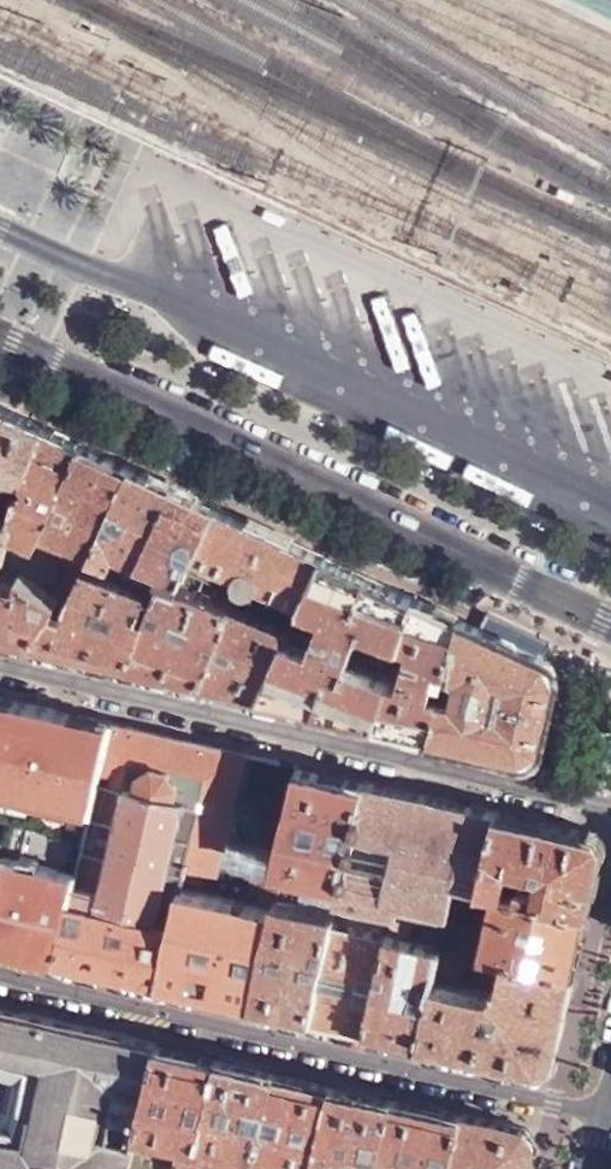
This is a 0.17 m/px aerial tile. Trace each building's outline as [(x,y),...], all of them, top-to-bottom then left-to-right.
[(50,426),(0,403),(0,545),(18,490),(50,426)] [(50,426),(18,490),(0,545),(0,548),(19,561),(89,445),(50,426)] [(136,466),(89,445),(19,561),(65,594),(84,557),(90,547),(136,466)] [(178,486),(136,466),(90,547),(123,559),(134,564),(178,486)] [(220,507),(178,486),(134,564),(179,583),(185,573),(196,552),(220,507)] [(328,556),(220,507),(196,552),(237,571),(236,577),(237,583),(244,587),(251,588),(261,582),(287,597),(282,605),(303,616),(303,614),(328,556)] [(0,548),(0,637),(35,645),(65,594),(19,561),(0,548)] [(341,562),(328,556),(303,614),(303,616),(299,624),(295,632),(266,697),(320,710),(379,723),(393,677),(364,664),(376,631),(404,643),(418,599),(341,562)] [(84,557),(65,594),(35,645),(132,666),(179,583),(134,564),(123,559),(118,571),(84,557)] [(179,583),(132,666),(207,683),(238,607),(179,583)] [(463,619),(418,599),(404,643),(412,646),(401,681),(393,677),(379,723),(434,736),(463,619)] [(238,607),(207,683),(266,697),(295,632),(238,607)] [(483,628),(463,619),(434,736),(526,757),(541,749),(557,676),(547,655),(554,639),(492,610),(483,628)] [(96,811),(118,724),(0,697),(0,698),(0,790),(96,811)] [(80,871),(58,959),(159,982),(191,864),(221,871),(227,843),(250,754),(118,724),(96,811),(80,871)] [(574,731),(559,728),(556,742),(570,746),(574,731)] [(346,882),(370,782),(300,765),(278,855),(276,865),(346,882)] [(498,811),(370,782),(346,882),(342,897),(396,910),(398,910),(400,899),(453,909),(460,880),(481,886),(498,811)] [(596,834),(498,811),(481,886),(501,890),(592,911),(605,852),(596,834)] [(227,843),(221,871),(271,882),(276,865),(278,855),(227,843)] [(2,854),(0,863),(0,946),(58,959),(80,871),(2,854)] [(191,864),(159,982),(252,1003),(279,898),(283,884),(271,882),(221,871),(191,864)] [(506,955),(577,972),(592,911),(501,890),(485,950),(506,955)] [(279,898),(252,1003),(312,1017),(337,920),(338,912),(279,898)] [(337,920),(312,1017),(368,1030),(391,932),(337,920)] [(391,932),(368,1030),(420,1041),(443,945),(391,932)] [(443,945),(420,1041),(542,1069),(556,1060),(577,972),(506,955),(499,981),(493,987),(462,979),(471,946),(445,940),(443,945)] [(166,1045),(0,1007),(0,1164),(41,1167),(60,1168),(137,1168),(140,1149),(144,1133),(166,1045)] [(204,1146),(226,1059),(166,1045),(144,1133),(204,1146)] [(280,1072),(226,1059),(204,1146),(200,1163),(226,1168),(256,1168),(259,1156),(280,1072)] [(315,1168),(336,1085),(280,1072),(259,1156),(315,1168)] [(396,1099),(336,1085),(315,1168),(318,1168),(381,1168),(396,1099)] [(464,1115),(396,1099),(381,1168),(453,1168),(464,1115)] [(537,1145),(528,1130),(464,1115),(453,1168),(532,1168),(537,1145)] [(184,1159),(140,1149),(137,1168),(181,1168),(184,1159)] [(200,1163),(184,1159),(181,1168),(226,1168),(200,1163)]
